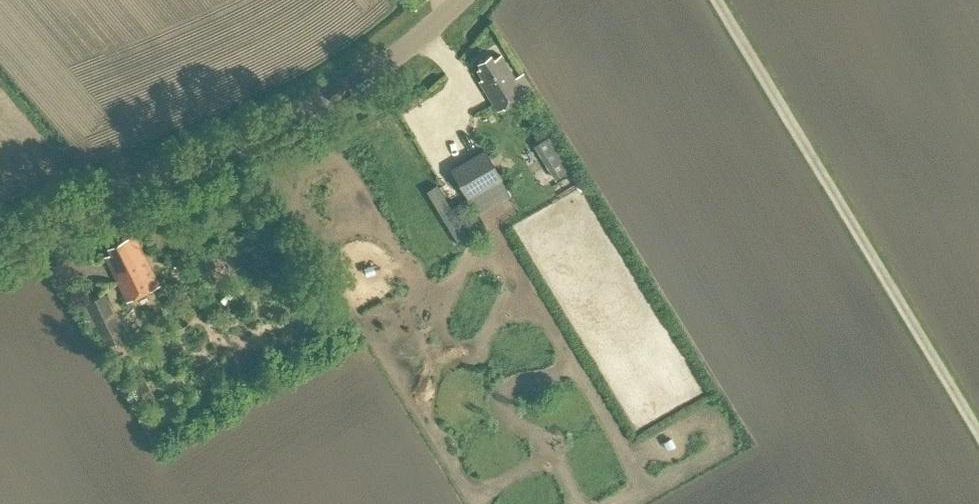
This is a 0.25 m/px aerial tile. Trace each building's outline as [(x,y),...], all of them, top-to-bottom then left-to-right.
[(483,82),(481,83),(497,113),(532,93),(523,76),(515,80),(501,55),(495,59),(492,54),(478,62),(481,68),(477,71),(483,82)] [(537,137),(553,177),(569,170),(553,131),(537,137)] [(502,179),(484,148),(449,169),(467,199),(502,179)] [(111,256),(106,258),(128,302),(159,286),(134,236),(108,250),(111,256)] [(104,294),(84,303),(105,347),(125,337),(104,294)]
